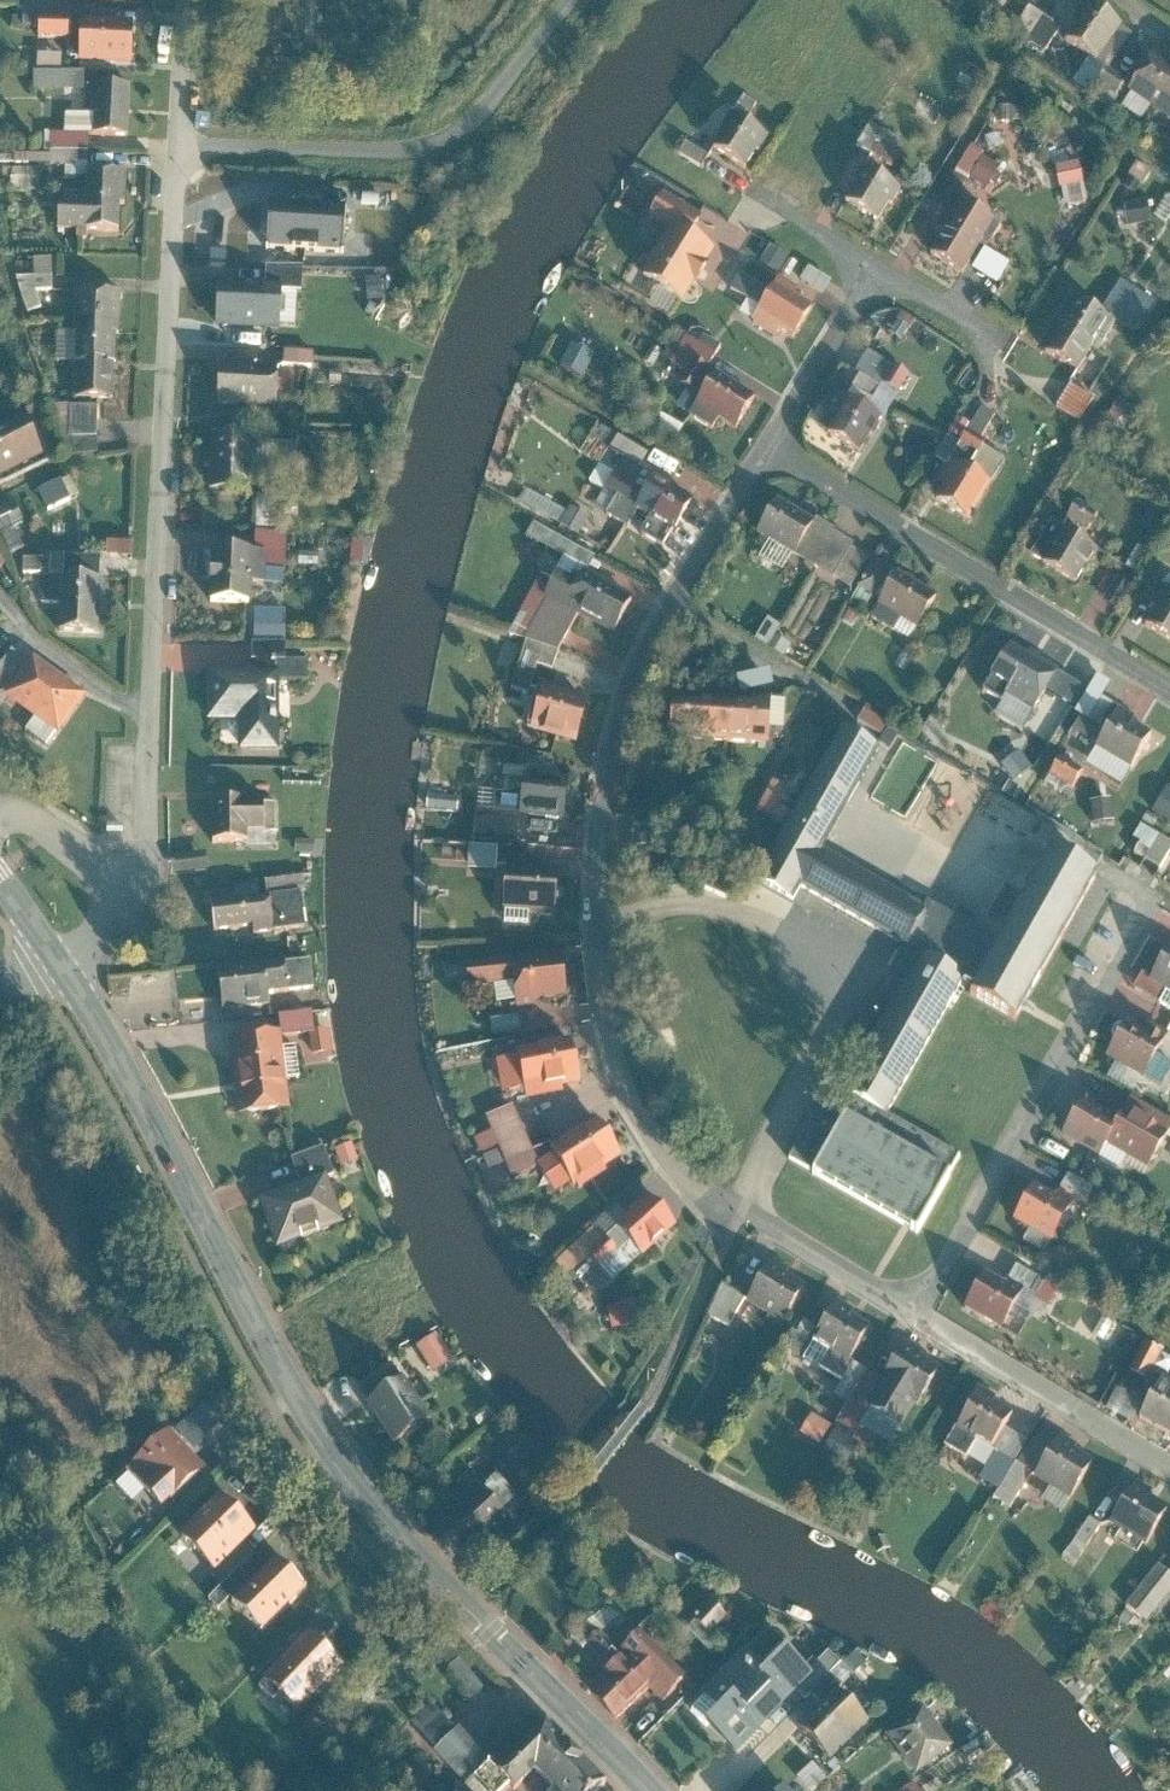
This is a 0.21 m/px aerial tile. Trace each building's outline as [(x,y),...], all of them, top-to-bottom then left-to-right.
[(1123,26),(1089,2),(1064,39),(1098,62),(1123,26)] [(70,16),(36,14),(35,35),(69,37),(70,16)] [(81,64),(145,67),(147,31),(82,28),(81,64)] [(1169,120),(1169,59),(1154,48),(1125,88),(1169,120)] [(84,73),(35,71),(35,90),(84,92),(84,73)] [(88,139),(136,141),(138,93),(90,91),(88,139)] [(768,137),(728,116),(710,150),(746,168),(754,153),(758,155),(768,137)] [(895,162),(902,135),(867,125),(859,152),(895,162)] [(63,236),(124,239),(128,175),(93,173),(95,143),(60,141),(58,170),(66,170),(63,236)] [(702,166),(708,155),(686,142),(680,153),(702,166)] [(955,168),(986,191),(1004,167),(973,144),(955,168)] [(1054,164),(1059,188),(1084,182),(1079,159),(1054,164)] [(42,189),(41,168),(20,170),(21,190),(42,189)] [(901,189),(861,168),(844,202),(879,220),(888,205),(892,207),(901,189)] [(963,272),(995,219),(956,196),(937,227),(945,232),(932,253),(963,272)] [(1148,201),(1124,203),(1126,225),(1150,223),(1148,201)] [(227,202),(226,235),(300,237),(300,228),(336,229),(337,204),(227,202)] [(683,304),(715,251),(670,224),(638,277),(683,304)] [(970,271),(984,280),(979,287),(994,296),(1013,265),(984,248),(970,271)] [(26,310),(59,303),(50,258),(34,261),(36,273),(19,276),(26,310)] [(228,288),(228,322),(277,323),(277,309),(299,310),(299,298),(326,299),(326,276),(247,274),(247,288),(228,288)] [(751,302),(761,288),(741,274),(731,287),(751,302)] [(802,290),(779,276),(751,322),(774,336),(778,329),(795,340),(815,307),(798,297),(802,290)] [(1111,316),(1072,293),(1055,321),(1062,323),(1045,354),(1077,373),(1111,316)] [(62,367),(124,369),(127,297),(80,295),(79,336),(63,336),(62,367)] [(668,363),(699,382),(721,346),(703,335),(698,344),(685,336),(668,363)] [(286,352),(285,362),(312,365),(313,355),(286,352)] [(78,368),(76,419),(122,421),(124,369),(78,368)] [(224,368),(222,410),(287,412),(289,371),(224,368)] [(734,431),(755,396),(715,372),(694,407),(734,431)] [(1056,407),(1080,422),(1098,393),(1073,378),(1056,407)] [(860,454),(882,418),(847,398),(826,433),(860,454)] [(1122,430),(1135,408),(1119,399),(1107,421),(1122,430)] [(969,470),(994,481),(1005,456),(981,446),(995,414),(980,407),(972,425),(957,418),(949,436),(979,449),(969,470)] [(22,412),(0,424),(0,475),(43,452),(22,412)] [(217,438),(215,500),(253,501),(254,472),(303,474),(303,449),(258,448),(258,439),(217,438)] [(618,439),(610,452),(637,468),(644,455),(618,439)] [(967,520),(989,484),(955,463),(933,499),(967,520)] [(670,535),(691,501),(651,477),(630,511),(670,535)] [(38,487),(48,509),(70,500),(60,478),(38,487)] [(217,553),(215,606),(263,607),(263,592),(290,592),(293,489),(263,488),(261,555),(217,553)] [(1065,519),(1087,533),(1100,513),(1078,499),(1065,519)] [(794,558),(815,524),(775,500),(754,534),(794,558)] [(22,524),(18,504),(0,508),(0,529),(22,524)] [(584,568),(592,554),(533,522),(525,535),(584,568)] [(1074,585),(1096,549),(1062,528),(1040,564),(1074,585)] [(106,555),(132,556),(133,543),(106,542),(106,555)] [(44,557),(23,556),(23,575),(41,576),(40,603),(53,603),(54,583),(70,584),(70,560),(71,552),(44,552),(44,557)] [(53,603),(51,638),(102,641),(106,562),(70,560),(70,584),(54,583),(53,603)] [(612,635),(633,597),(585,569),(563,606),(612,635)] [(917,631),(938,596),(898,572),(877,607),(917,631)] [(1101,598),(1110,606),(1127,587),(1118,579),(1101,598)] [(1166,590),(1144,626),(1169,642),(1169,592),(1166,590)] [(236,719),(237,755),(292,754),(291,687),(312,687),(312,664),(293,665),(292,630),(258,631),(259,670),(198,671),(198,719),(236,719)] [(1035,713),(1062,667),(1030,648),(1026,655),(1011,646),(992,678),(1008,687),(1004,694),(1035,713)] [(51,751),(93,699),(39,656),(32,665),(15,652),(0,671),(0,704),(1,704),(10,693),(41,717),(28,733),(51,751)] [(739,694),(773,689),(770,672),(737,677),(739,694)] [(1090,725),(1108,682),(1093,676),(1068,736),(1086,743),(1093,726),(1090,725)] [(578,745),(590,698),(542,685),(530,733),(578,745)] [(728,744),(730,700),(669,698),(668,742),(728,744)] [(768,728),(769,702),(730,700),(728,744),(768,745),(768,728)] [(784,701),(769,702),(768,728),(783,729),(784,701)] [(1138,720),(1117,709),(1096,747),(1134,767),(1152,735),(1137,727),(1138,720)] [(845,1092),(889,1117),(965,980),(973,985),(967,995),(1012,1020),(1092,876),(1051,853),(1000,944),(927,904),(926,907),(829,853),(884,753),(842,730),(757,884),(797,906),(805,892),(906,947),(892,972),(907,980),(845,1092)] [(1016,781),(1033,767),(1020,750),(1003,764),(1016,781)] [(1057,757),(1049,776),(1074,787),(1083,768),(1057,757)] [(563,823),(568,779),(524,774),(519,817),(563,823)] [(755,813),(770,821),(789,789),(774,780),(755,813)] [(1153,811),(1169,821),(1169,788),(1167,787),(1153,811)] [(215,801),(215,854),(250,854),(249,838),(275,837),(275,800),(215,801)] [(1163,869),(1169,852),(1169,838),(1140,826),(1134,839),(1139,841),(1133,856),(1163,869)] [(469,870),(500,871),(500,846),(469,846),(469,870)] [(554,918),(557,873),(503,871),(500,916),(554,918)] [(679,871),(660,872),(662,890),(680,888),(679,871)] [(304,876),(267,880),(269,894),(306,890),(304,876)] [(269,894),(209,903),(213,929),(247,924),(249,935),(310,926),(306,890),(269,894)] [(1169,943),(1148,981),(1169,993),(1169,943)] [(565,997),(561,956),(512,960),(517,1010),(537,1008),(536,1000),(565,997)] [(285,960),(218,968),(223,1010),(268,1005),(267,997),(289,994),(285,960)] [(313,1009),(277,1014),(279,1031),(280,1038),(310,1034),(316,1033),(313,1009)] [(1144,1030),(1126,1020),(1105,1059),(1143,1079),(1167,1035),(1149,1025),(1144,1030)] [(279,1031),(226,1037),(236,1117),(288,1111),(279,1031)] [(310,1034),(313,1055),(332,1052),(328,1031),(316,1033),(310,1034)] [(582,1083),(572,1038),(516,1050),(527,1102),(563,1094),(562,1087),(582,1083)] [(889,1117),(845,1092),(831,1085),(787,1165),(916,1236),(961,1156),(889,1117)] [(1062,1137),(1100,1159),(1107,1147),(1148,1171),(1169,1133),(1169,1119),(1131,1097),(1117,1120),(1083,1100),(1062,1137)] [(621,1157),(596,1118),(547,1148),(552,1155),(537,1165),(556,1195),(571,1186),(576,1193),(606,1174),(603,1169),(621,1157)] [(327,1150),(293,1160),(301,1184),(326,1176),(334,1174),(327,1150)] [(301,1184),(257,1200),(274,1248),(343,1225),(326,1176),(301,1184)] [(1070,1176),(1064,1187),(1081,1197),(1087,1187),(1070,1176)] [(1053,1194),(1035,1184),(1014,1223),(1051,1243),(1076,1199),(1058,1189),(1053,1194)] [(677,1226),(649,1196),(615,1227),(643,1257),(677,1226)] [(790,1268),(773,1258),(749,1299),(784,1320),(805,1286),(786,1275),(790,1268)] [(1003,1282),(985,1272),(964,1311),(1001,1331),(1026,1287),(1008,1277),(1003,1282)] [(723,1285),(708,1315),(731,1327),(746,1297),(723,1285)] [(635,1300),(607,1309),(613,1328),(641,1319),(635,1300)] [(855,1310),(838,1300),(813,1341),(849,1362),(869,1327),(851,1316),(855,1310)] [(453,1361),(436,1334),(417,1346),(434,1372),(453,1361)] [(923,1349),(906,1339),(866,1408),(901,1429),(937,1367),(919,1356),(923,1349)] [(432,1421),(404,1379),(367,1402),(394,1445),(432,1421)] [(1158,1382),(1138,1419),(1169,1436),(1169,1388),(1158,1382)] [(997,1397),(980,1387),(956,1429),(992,1449),(1012,1415),(993,1404),(997,1397)] [(813,1413),(799,1432),(819,1445),(832,1426),(813,1413)] [(835,1428),(823,1449),(847,1462),(859,1441),(835,1428)] [(208,1470),(170,1429),(124,1471),(162,1512),(208,1470)] [(1078,1444),(1061,1433),(1033,1479),(1070,1501),(1093,1463),(1074,1451),(1078,1444)] [(1153,1489),(1135,1479),(1108,1525),(1145,1547),(1168,1508),(1148,1497),(1153,1489)] [(514,1518),(487,1487),(443,1525),(470,1556),(514,1518)] [(259,1530),(222,1491),(179,1532),(216,1571),(245,1543),(259,1530)] [(1070,1549),(1081,1556),(1101,1525),(1090,1518),(1070,1549)] [(254,1553),(245,1543),(216,1571),(213,1574),(221,1583),(239,1567),(254,1553)] [(306,1588),(274,1556),(251,1579),(231,1599),(263,1631),(306,1588)] [(1137,1633),(1169,1592),(1169,1572),(1159,1564),(1117,1616),(1137,1633)] [(251,1579),(239,1567),(221,1583),(207,1598),(219,1611),(231,1599),(251,1579)] [(686,1677),(638,1627),(613,1650),(619,1656),(603,1670),(609,1676),(593,1691),(618,1718),(650,1689),(661,1701),(686,1677)] [(341,1668),(305,1634),(263,1678),(299,1712),(341,1668)] [(810,1672),(780,1644),(754,1671),(766,1683),(745,1705),(729,1690),(703,1717),(737,1749),(810,1672)] [(869,1720),(840,1691),(802,1729),(831,1758),(869,1720)] [(952,1744),(923,1705),(885,1734),(914,1773),(952,1744)] [(543,1713),(494,1758),(488,1764),(506,1784),(511,1788),(533,1769),(552,1790),(596,1790),(605,1783),(543,1713)] [(494,1758),(461,1721),(431,1748),(465,1785),(472,1778),(488,1764),(494,1758)] [(472,1778),(484,1790),(499,1790),(506,1784),(488,1764),(472,1778)]
